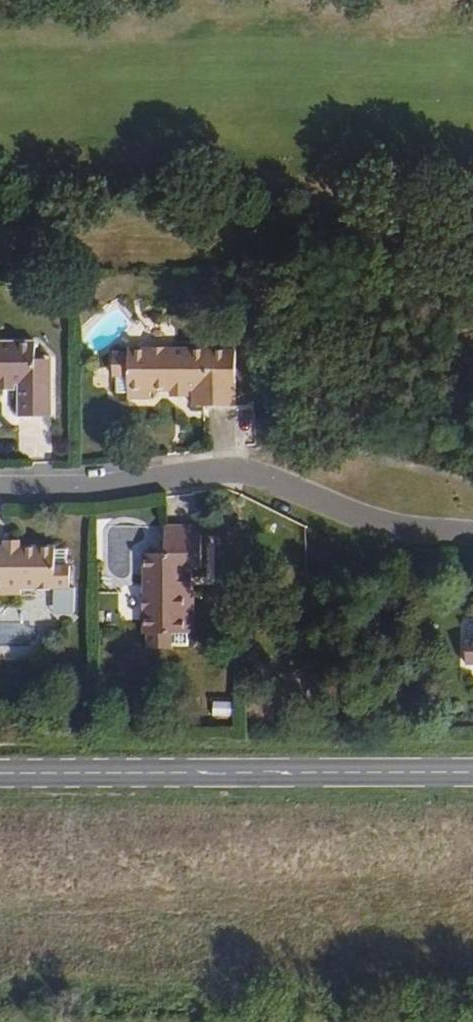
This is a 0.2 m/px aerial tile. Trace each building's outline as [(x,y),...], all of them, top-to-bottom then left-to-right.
[(47,360),(37,360),(37,341),(0,341),(0,381),(11,381),(12,385),(21,384),(20,417),(53,417),(53,377),(47,377),(47,360)] [(229,407),(228,352),(209,353),(209,348),(129,349),(129,353),(113,354),(114,375),(115,375),(115,394),(128,393),(129,399),(154,399),(154,394),(172,393),(189,393),(193,392),(194,408),(229,407)] [(237,407),(235,352),(228,352),(229,407),(237,407)] [(12,385),(11,381),(0,381),(0,389),(12,389),(12,385)] [(187,608),(187,588),(183,588),(183,573),(188,573),(188,567),(202,567),(202,525),(165,525),(166,552),(144,553),(145,632),(147,632),(147,649),(170,649),(170,645),(188,645),(189,632),(195,632),(195,608),(187,608)] [(21,555),(21,551),(21,546),(5,545),(5,550),(5,555),(21,555)] [(71,570),(69,570),(69,551),(21,551),(21,555),(5,555),(5,550),(0,550),(0,598),(24,598),(24,592),(71,593),(71,570)] [(237,702),(215,700),(214,717),(235,719),(237,702)]
